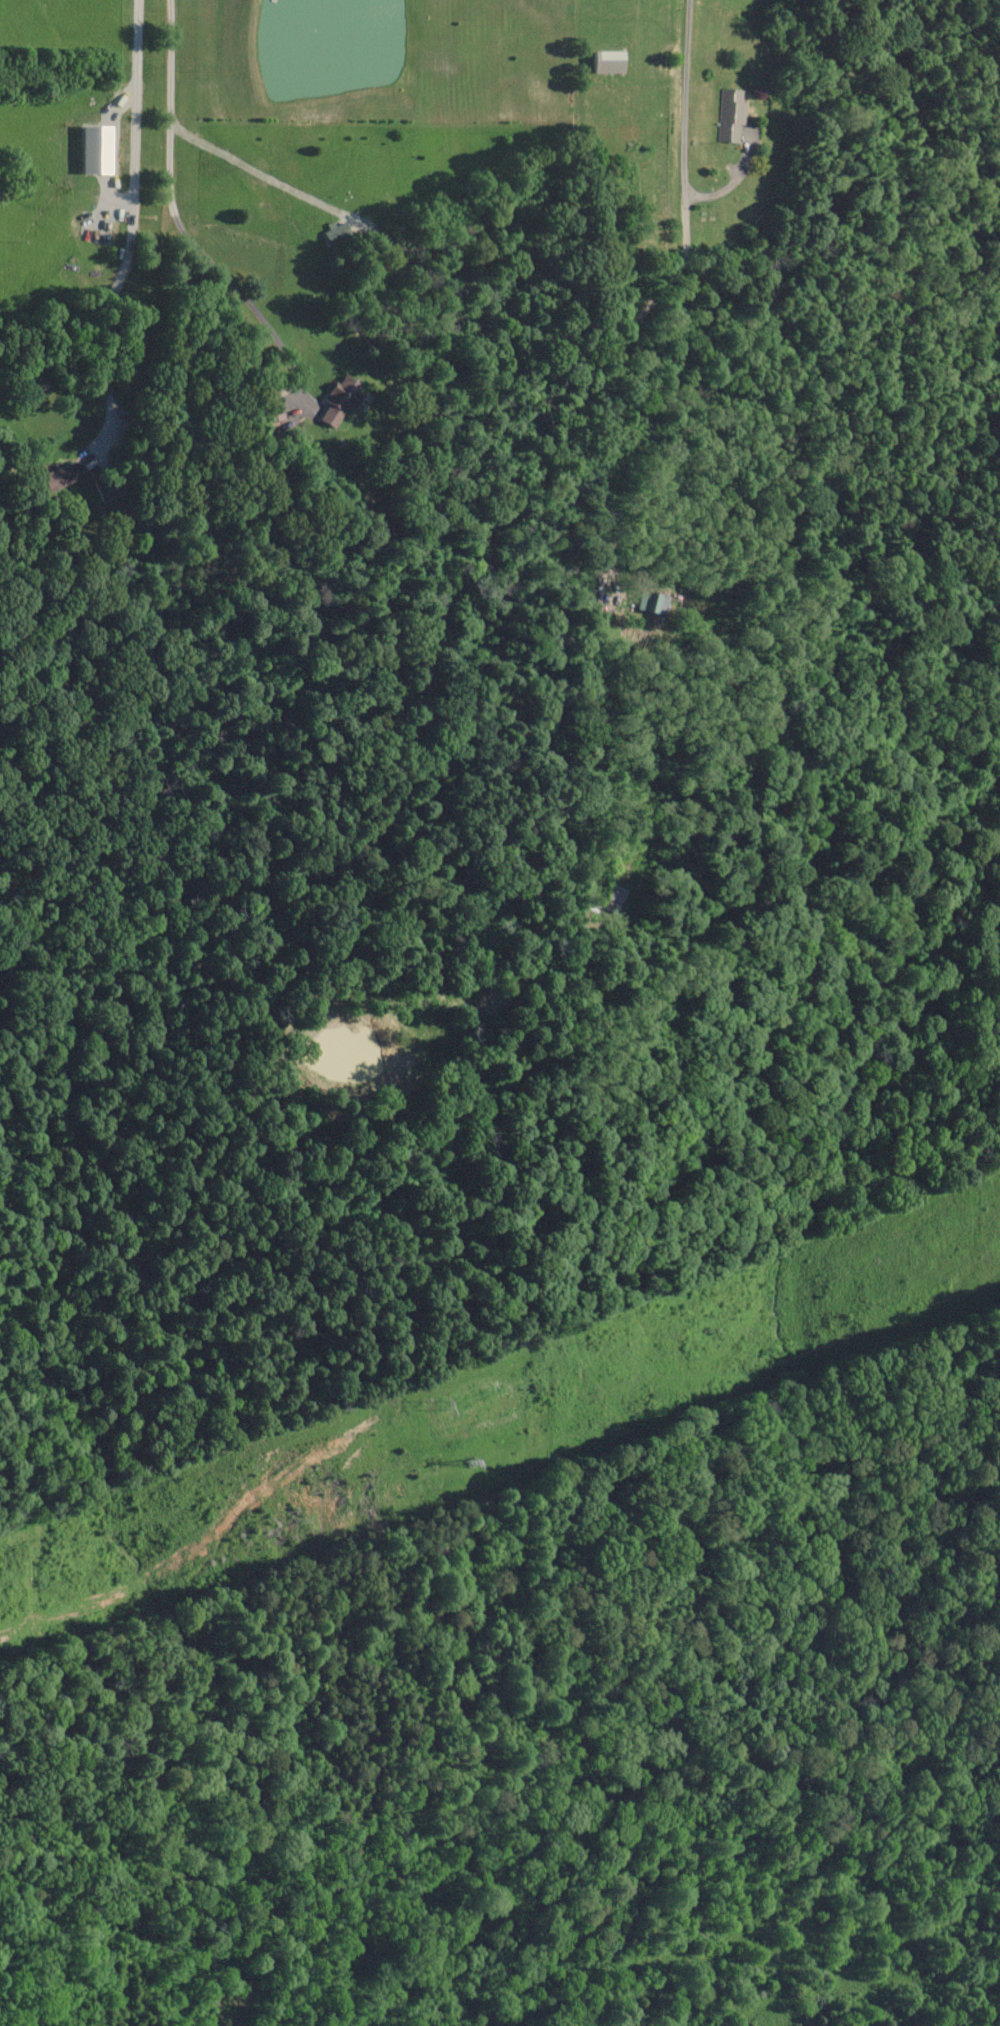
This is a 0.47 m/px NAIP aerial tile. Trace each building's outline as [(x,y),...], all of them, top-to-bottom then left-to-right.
[(594,73),(623,73),(623,52),(594,52),(594,73)] [(740,144),(744,91),(720,89),(717,142),(740,144)] [(334,429),(360,387),(341,375),(325,403),(328,405),(319,420),(334,429)] [(261,401),(269,425),(284,420),(275,396),(261,401)] [(48,493),(78,479),(70,462),(40,476),(48,493)] [(94,484),(102,503),(118,497),(111,477),(94,484)] [(668,597),(642,591),(637,611),(664,617),(668,597)]
